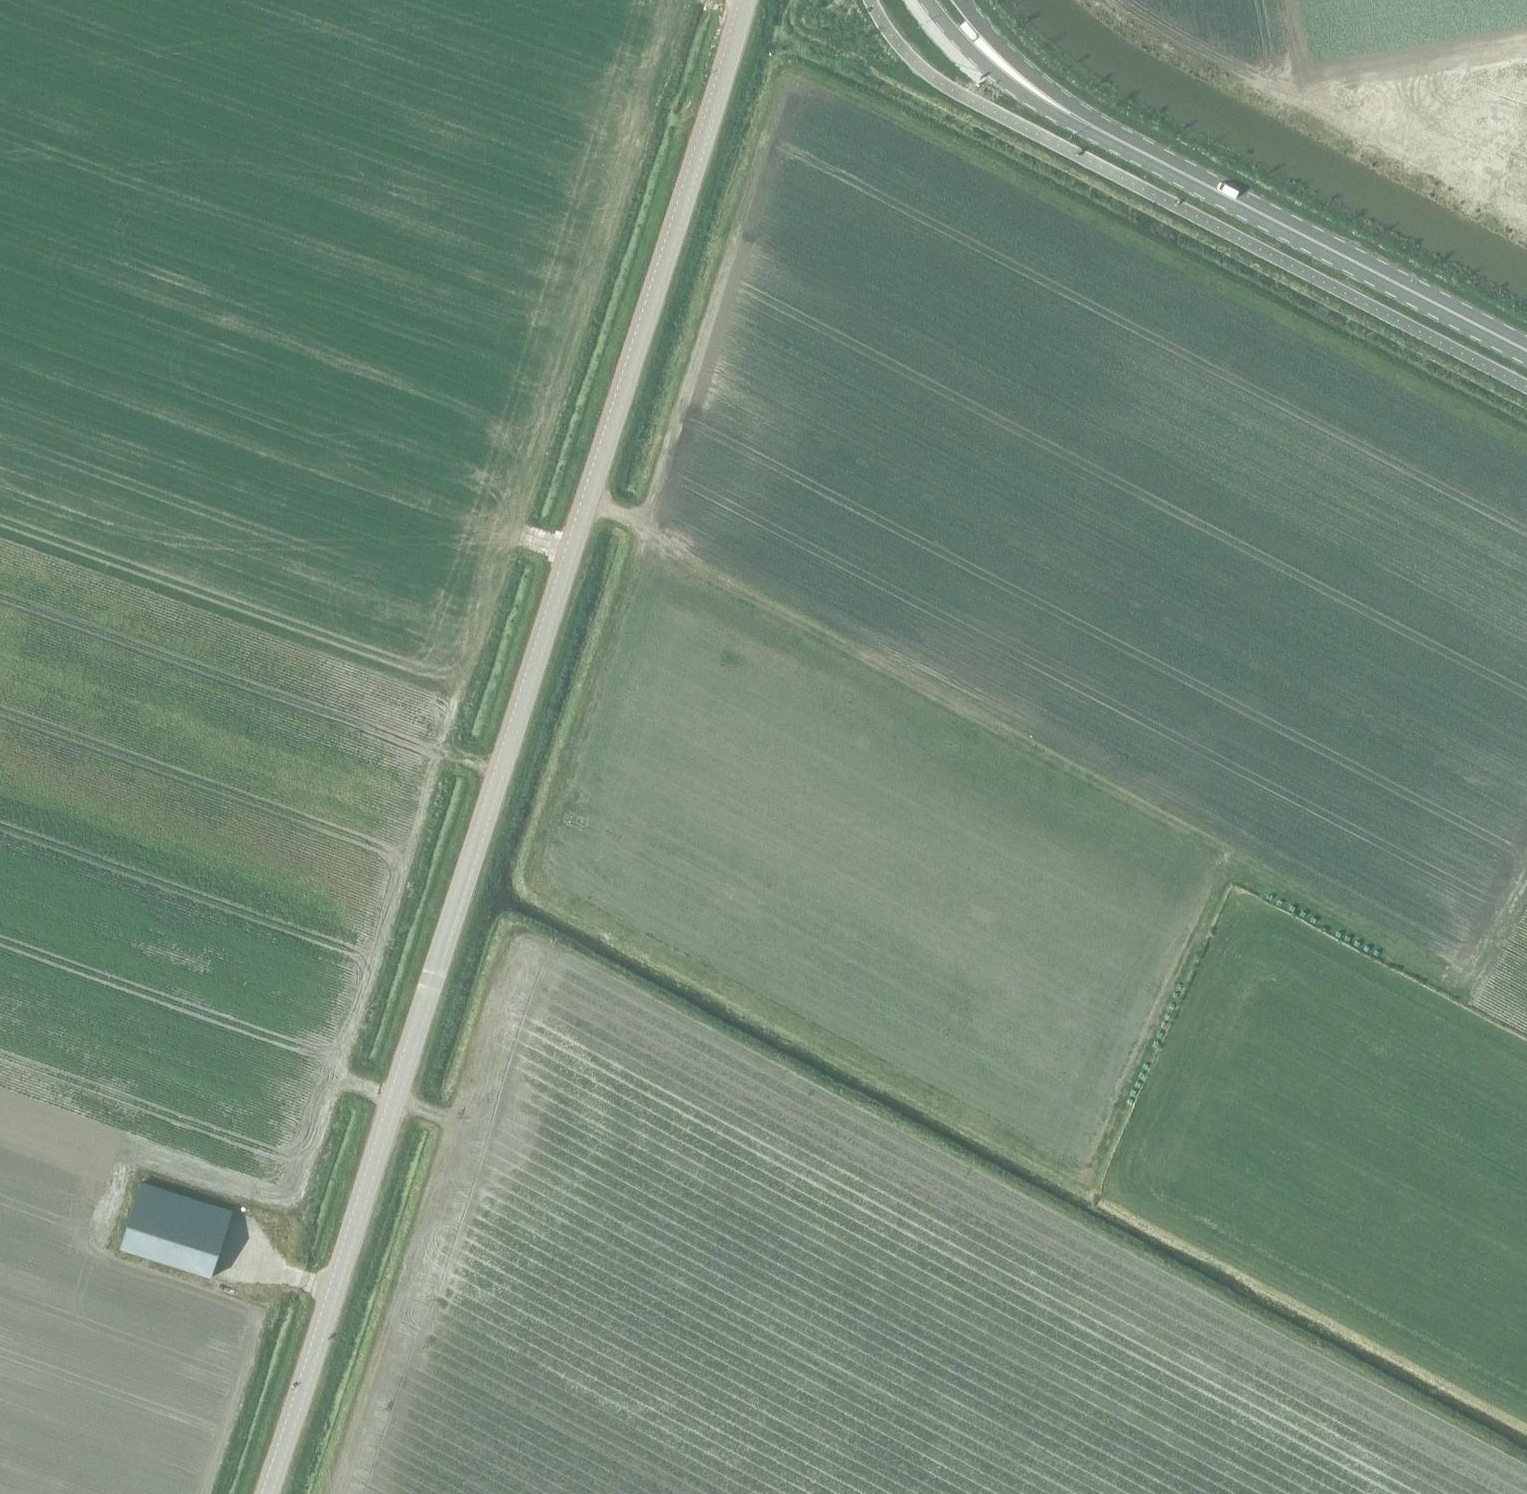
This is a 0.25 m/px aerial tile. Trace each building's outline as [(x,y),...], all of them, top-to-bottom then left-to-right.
[(211,1278),(211,1277),(233,1211),(141,1182),(120,1250),(211,1278)]
